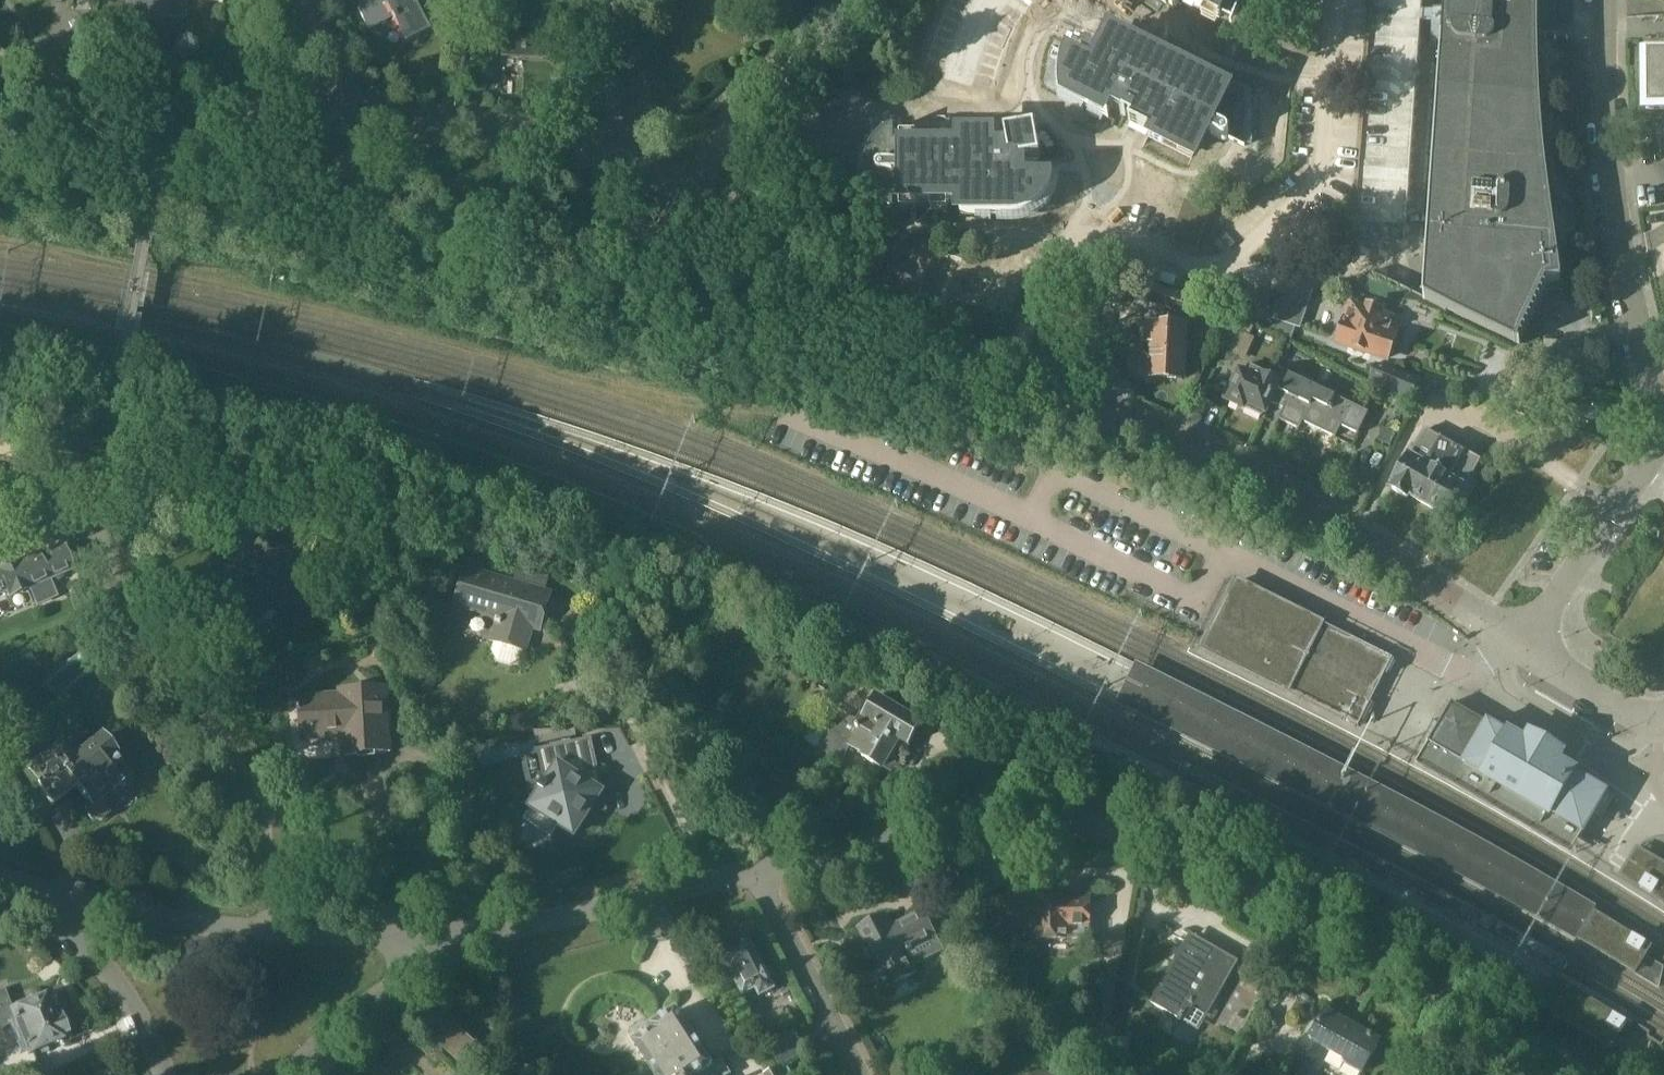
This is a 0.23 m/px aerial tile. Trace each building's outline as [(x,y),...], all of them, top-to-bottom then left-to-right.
[(149,18),(186,19),(187,1),(224,3),(224,0),(149,0),(149,18)] [(357,6),(368,29),(391,17),(393,22),(395,21),(405,42),(404,42),(405,44),(429,31),(413,0),(369,0),(357,6)] [(1175,9),(1181,0),(1163,0),(1175,9)] [(1192,3),(1222,18),(1231,0),(1186,0),(1192,3)] [(1564,282),(1551,186),(1544,124),(1542,93),(1541,62),(1540,34),(1541,11),(1541,0),(1447,0),(1425,301),(1522,346),(1552,283),(1564,282)] [(545,58),(548,7),(504,4),(501,55),(545,58)] [(1086,58),(1071,50),(1068,58),(1066,67),(1065,78),(1065,87),(1066,96),(1110,118),(1114,110),(1133,120),(1131,124),(1133,124),(1141,129),(1152,134),(1154,130),(1198,152),(1208,132),(1224,140),(1225,141),(1226,141),(1227,141),(1228,140),(1229,140),(1230,139),(1230,138),(1247,147),(1247,145),(1248,141),(1248,137),(1247,135),(1247,133),(1246,130),(1246,127),(1246,125),(1246,123),(1247,121),(1247,119),(1248,117),(1248,115),(1248,113),(1247,110),(1246,108),(1246,106),(1246,103),(1246,101),(1246,99),(1246,97),(1246,95),(1230,87),(1230,86),(1186,64),(1180,76),(1161,66),(1153,62),(1110,41),(1098,64),(1092,61),(1095,54),(1096,52),(1096,50),(1095,49),(1094,47),(1092,46),(1091,45),(1089,46),(1087,46),(1086,48),(1085,50),(1085,51),(1085,54),(1085,56),(1086,58)] [(1663,109),(1663,53),(1648,53),(1649,109),(1663,109)] [(1029,205),(1029,174),(1029,164),(1029,161),(1042,159),(1037,129),(1007,134),(1009,145),(901,145),(901,167),(882,167),(880,168),(879,168),(879,169),(878,171),(878,172),(878,173),(878,175),(879,176),(881,177),(882,178),(883,178),(901,178),(901,205),(1029,205)] [(309,174),(309,159),(293,159),(293,173),(309,174)] [(1204,304),(1179,295),(1174,310),(1199,319),(1204,304)] [(1395,341),(1400,323),(1379,317),(1381,310),(1368,306),(1366,313),(1350,308),(1339,342),(1390,358),(1391,355),(1394,353),(1397,345),(1395,341)] [(1155,342),(1154,374),(1154,378),(1184,379),(1186,327),(1144,325),(1144,342),(1155,342)] [(1376,364),(1370,380),(1411,401),(1421,379),(1376,364)] [(1263,417),(1273,396),(1280,382),(1271,377),(1254,369),(1252,371),(1243,366),(1227,399),(1263,417)] [(1271,377),(1280,382),(1273,396),(1287,403),(1279,419),(1300,429),(1303,422),(1336,439),(1343,426),(1359,434),(1369,414),(1276,367),(1271,377)] [(1446,516),(1479,460),(1427,430),(1394,486),(1396,487),(1394,489),(1409,498),(1410,496),(1446,516)] [(268,606),(291,553),(260,539),(244,575),(232,570),(215,610),(253,626),(263,604),(268,606)] [(0,570),(0,595),(8,592),(10,596),(31,587),(38,605),(58,597),(51,580),(75,570),(65,545),(40,556),(39,553),(0,570)] [(495,640),(492,651),(498,661),(511,665),(521,659),(524,648),(527,649),(534,626),(541,628),(551,593),(468,569),(458,604),(501,617),(495,640)] [(1239,582),(1206,650),(1361,726),(1395,658),(1239,582)] [(345,755),(392,752),(388,687),(341,690),(341,694),(301,697),(303,738),(344,736),(345,755)] [(909,744),(921,724),(878,698),(866,719),(862,716),(859,721),(848,714),(840,728),(832,723),(818,747),(842,761),(851,746),(864,754),(863,756),(884,768),(884,767),(893,772),(894,770),(899,769),(904,760),(903,755),(904,753),(896,748),(901,739),(909,744)] [(1510,733),(1497,725),(1454,700),(1428,743),(1429,743),(1484,776),(1483,777),(1548,816),(1550,814),(1582,833),(1603,800),(1571,781),(1577,770),(1561,761),(1565,753),(1531,733),(1529,738),(1527,741),(1511,732),(1510,733)] [(39,783),(55,803),(77,785),(90,801),(89,811),(94,818),(104,819),(111,813),(112,804),(118,798),(116,795),(117,794),(123,795),(133,787),(134,781),(114,756),(117,753),(103,736),(84,751),(72,736),(63,743),(49,755),(46,751),(29,765),(42,780),(39,783)] [(1570,854),(1582,833),(1550,814),(1548,816),(1483,777),(1484,776),(1429,743),(1416,764),(1570,854)] [(610,826),(594,758),(560,765),(534,807),(575,833),(610,826)] [(1619,876),(1663,905),(1663,864),(1637,847),(1622,870),(1619,876)] [(955,856),(941,859),(945,872),(958,868),(955,856)] [(1091,939),(1091,897),(990,897),(990,927),(1034,927),(1034,938),(1091,939)] [(858,929),(883,976),(881,977),(884,983),(886,982),(889,987),(916,973),(906,954),(937,937),(923,911),(892,927),(886,914),(858,929)] [(1192,934),(1153,1003),(1185,1021),(1194,1006),(1208,1014),(1216,1018),(1221,1010),(1249,1026),(1269,990),(1271,991),(1276,981),(1246,965),(1241,974),(1230,995),(1222,990),(1234,970),(1239,960),(1192,934)] [(761,998),(776,990),(771,980),(773,974),(767,973),(752,942),(740,948),(741,949),(725,957),(744,996),(757,990),(761,998)] [(1536,1004),(1537,1005),(1610,1052),(1612,1049),(1619,1038),(1625,1029),(1629,1023),(1627,1022),(1555,976),(1540,998),(1540,999),(1537,1004),(1536,1004)] [(70,1028),(67,1020),(62,1019),(52,993),(12,1009),(4,990),(0,992),(0,1028),(16,1022),(28,1054),(70,1038),(67,1032),(70,1028)] [(733,1074),(724,1059),(714,1065),(679,1010),(654,1026),(651,1022),(646,1021),(633,1029),(632,1034),(638,1042),(637,1042),(658,1074),(731,1074),(733,1074)] [(1380,1044),(1326,1014),(1312,1040),(1309,1038),(1288,1074),(1317,1074),(1330,1051),(1365,1071),(1380,1044)] [(452,1019),(434,1039),(460,1061),(477,1042),(452,1019)] [(804,1053),(793,1031),(768,1044),(779,1066),(804,1053)]
